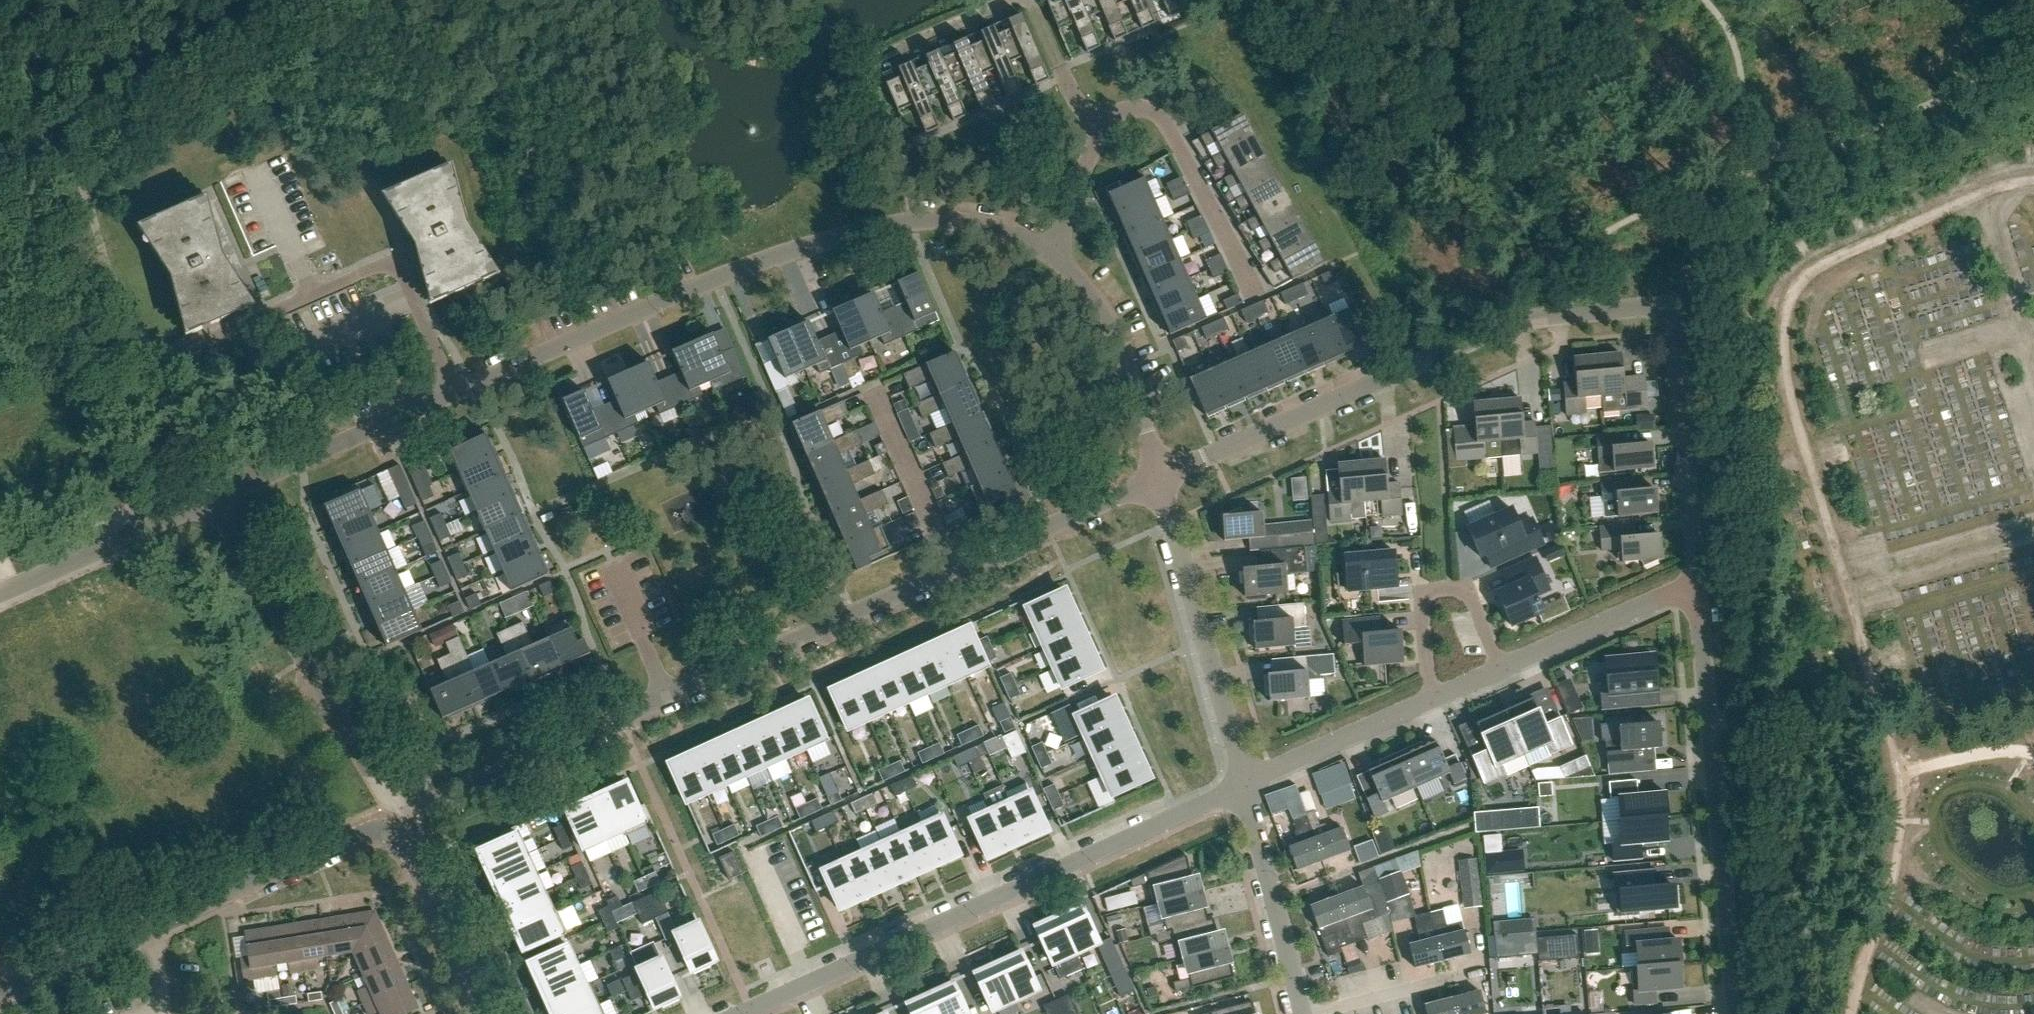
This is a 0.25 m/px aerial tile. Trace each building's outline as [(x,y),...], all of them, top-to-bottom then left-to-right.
[(1046,3),(1058,31),(1074,24),(1087,53),(1100,47),(1088,18),(1087,19),(1079,0),(1053,0),(1046,3)] [(1087,19),(1088,18),(1102,12),(1114,41),(1128,36),(1115,6),(1114,7),(1111,0),(1079,0),(1087,19)] [(1114,7),(1115,6),(1129,0),(1142,29),(1155,24),(1145,0),(1111,0),(1114,7)] [(1169,18),(1183,12),(1178,0),(1162,0),(1169,18)] [(1008,64),(1009,63),(1023,57),(1036,86),(1049,80),(1021,15),(1007,21),(1011,30),(997,36),(996,36),(1008,64)] [(996,36),(997,36),(993,27),(980,33),(983,41),(970,48),(969,48),(981,75),(982,75),(996,69),(1008,98),(1022,92),(1009,63),(1008,64),(996,36)] [(969,48),(970,48),(966,39),(952,45),(956,53),(942,59),(941,60),(953,88),(954,87),(968,81),(981,110),(994,104),(982,75),(981,75),(969,48)] [(941,60),(942,59),(938,51),(925,57),(928,65),(915,71),(914,72),(926,99),(940,93),(953,122),(967,116),(954,87),(953,88),(941,60)] [(902,53),(872,66),(876,75),(907,62),(902,53)] [(914,72),(915,71),(911,63),(897,69),(901,77),(885,84),(897,112),(913,105),(926,134),(939,128),(926,99),(914,72)] [(1222,154),(1253,137),(1242,115),(1199,138),(1205,148),(1216,142),(1222,153),(1222,154)] [(1234,175),(1265,158),(1253,137),(1222,154),(1222,153),(1211,159),(1217,169),(1227,163),(1233,174),(1234,175)] [(1245,196),(1277,179),(1265,158),(1234,175),(1233,174),(1223,180),(1228,190),(1239,184),(1245,195),(1245,196)] [(404,185),(403,185),(381,195),(414,246),(430,305),(432,304),(463,290),(499,274),(472,231),(470,232),(462,215),(464,214),(451,164),(404,185)] [(1169,193),(1185,186),(1181,177),(1166,184),(1169,193)] [(1117,216),(1153,200),(1144,178),(1122,188),(1119,182),(1104,188),(1117,216)] [(1257,217),(1288,200),(1277,179),(1245,196),(1245,195),(1234,201),(1240,211),(1250,205),(1256,216),(1257,217)] [(1185,186),(1169,193),(1173,202),(1190,194),(1185,186)] [(186,336),(222,320),(255,306),(222,254),(207,195),(185,205),(184,205),(137,226),(165,269),(167,269),(174,286),(173,286),(186,336)] [(1125,236),(1162,220),(1153,200),(1117,216),(1117,217),(1115,218),(1120,229),(1122,228),(1125,236)] [(1268,238),(1300,221),(1288,200),(1257,217),(1256,216),(1246,222),(1251,232),(1262,227),(1268,237),(1268,238)] [(1189,231),(1205,224),(1201,216),(1185,222),(1189,231)] [(1134,256),(1171,240),(1162,220),(1125,236),(1126,237),(1123,238),(1128,249),(1131,248),(1134,256)] [(1280,259),(1311,242),(1300,221),(1268,238),(1268,237),(1257,243),(1263,253),(1273,248),(1279,258),(1280,259)] [(1205,224),(1189,231),(1193,240),(1209,233),(1205,224)] [(1143,276),(1179,259),(1171,240),(1134,256),(1134,257),(1132,258),(1137,269),(1139,268),(1143,276)] [(1280,259),(1279,258),(1269,264),(1274,275),(1285,269),(1291,281),(1323,264),(1323,263),(1311,242),(1280,259)] [(1209,270),(1224,263),(1220,254),(1205,261),(1209,270)] [(1151,295),(1188,279),(1179,259),(1143,276),(1141,277),(1146,288),(1148,287),(1151,295)] [(1224,263),(1209,270),(1213,279),(1228,272),(1224,263)] [(1325,287),(1336,282),(1331,271),(1320,276),(1325,287)] [(893,308),(906,336),(939,321),(918,273),(897,283),(905,302),(893,308)] [(1160,315),(1197,299),(1188,279),(1151,295),(1152,296),(1149,297),(1154,308),(1157,307),(1160,315)] [(1291,288),(1296,300),(1307,295),(1302,283),(1291,288)] [(1285,305),(1296,300),(1291,288),(1280,293),(1285,305)] [(906,336),(893,308),(882,313),(873,293),(852,302),(870,342),(880,337),(884,346),(906,336)] [(1226,310),(1242,304),(1238,294),(1222,301),(1226,310)] [(1197,299),(1160,315),(1160,316),(1158,317),(1163,328),(1166,327),(1169,334),(1168,334),(1169,335),(1169,336),(1206,320),(1197,299)] [(1251,306),(1256,317),(1268,312),(1263,301),(1251,306)] [(859,346),(870,342),(852,302),(832,311),(841,331),(829,336),(844,371),(855,367),(852,360),(863,355),(859,346)] [(1245,322),(1256,317),(1251,306),(1240,311),(1245,322)] [(1328,318),(1344,355),(1344,354),(1345,357),(1357,352),(1355,349),(1362,346),(1363,346),(1364,346),(1348,309),(1328,318)] [(1212,323),(1217,335),(1228,330),(1223,318),(1212,323)] [(1336,358),(1344,355),(1328,318),(1308,327),(1324,364),(1325,363),(1326,365),(1337,360),(1336,358)] [(844,371),(829,336),(817,341),(808,322),(788,331),(805,370),(816,366),(819,374),(832,368),(835,375),(844,371)] [(1206,340),(1217,335),(1212,323),(1200,328),(1206,340)] [(1316,367),(1324,364),(1308,327),(1288,336),(1304,372),(1305,372),(1306,374),(1317,369),(1316,367)] [(794,375),(805,370),(788,331),(767,340),(776,360),(763,365),(776,393),(798,383),(794,375)] [(692,343),(710,383),(720,378),(724,386),(746,376),(734,348),(721,354),(713,334),(692,343)] [(1177,353),(1188,348),(1183,336),(1171,341),(1177,353)] [(1296,376),(1304,372),(1288,336),(1268,344),(1284,381),(1285,381),(1286,383),(1297,378),(1296,376)] [(699,387),(710,383),(692,343),(672,352),(680,372),(669,377),(681,405),(703,396),(699,387)] [(1277,384),(1284,381),(1268,344),(1248,353),(1265,390),(1265,389),(1266,391),(1278,387),(1277,384)] [(938,395),(967,383),(964,376),(966,375),(961,364),(959,365),(954,354),(954,352),(902,375),(909,389),(931,379),(938,395)] [(1257,393),(1265,390),(1248,353),(1229,362),(1245,398),(1246,398),(1247,400),(1258,395),(1257,393)] [(1596,356),(1600,396),(1634,393),(1635,409),(1647,408),(1645,382),(1623,384),(1620,354),(1596,356)] [(1584,398),(1600,396),(1596,356),(1573,358),(1575,388),(1563,390),(1565,416),(1586,414),(1584,398)] [(681,405),(669,377),(657,382),(648,362),(627,371),(645,411),(655,406),(659,415),(681,405)] [(1237,402),(1245,398),(1229,362),(1209,370),(1225,407),(1226,407),(1227,409),(1238,404),(1237,402)] [(1217,410),(1225,407),(1209,370),(1188,379),(1205,416),(1206,415),(1207,418),(1218,413),(1217,410)] [(634,416),(645,411),(627,371),(607,381),(616,400),(604,405),(616,434),(638,424),(634,416)] [(951,425),(980,413),(977,406),(979,405),(974,394),(972,395),(967,384),(967,383),(938,395),(916,405),(922,419),(944,409),(951,424),(951,425)] [(616,434),(604,405),(592,411),(583,391),(562,400),(588,460),(610,451),(605,439),(616,434)] [(1520,399),(1496,401),(1500,441),(1501,457),(1537,454),(1535,428),(1523,429),(1520,399)] [(833,442),(833,441),(826,425),(848,415),(842,401),(791,424),(792,426),(792,425),(797,436),(795,438),(800,449),(802,448),(805,454),(833,442)] [(894,405),(897,413),(906,409),(903,401),(894,405)] [(1501,457),(1500,441),(1496,401),(1472,403),(1474,427),(1453,430),(1456,461),(1501,457)] [(897,414),(903,428),(914,423),(908,409),(897,414)] [(957,438),(964,454),(965,455),(993,442),(990,436),(993,435),(988,423),(985,425),(980,413),(951,425),(951,424),(929,434),(935,448),(957,438)] [(1652,418),(1652,414),(1635,416),(1636,432),(1658,430),(1657,417),(1652,418)] [(458,472),(495,456),(483,428),(468,435),(471,441),(449,451),(458,472)] [(833,442),(805,454),(805,455),(810,466),(808,467),(813,479),(815,478),(818,484),(846,471),(856,466),(849,451),(862,445),(855,431),(833,441),(833,442)] [(1620,446),(1619,434),(1595,437),(1599,473),(1653,468),(1651,443),(1620,446)] [(978,484),(1006,472),(1003,465),(1006,464),(1001,453),(998,454),(993,443),(994,443),(993,442),(965,455),(964,454),(942,464),(948,478),(970,468),(977,484),(978,484)] [(887,453),(883,443),(875,447),(879,456),(887,453)] [(438,468),(450,464),(444,445),(431,449),(438,468)] [(429,486),(432,484),(420,456),(405,463),(417,491),(429,486)] [(467,492),(504,476),(500,468),(502,467),(498,456),(495,457),(495,456),(458,472),(467,492)] [(859,501),(859,500),(852,485),(875,475),(873,472),(880,469),(876,458),(869,461),(868,461),(856,466),(846,471),(818,484),(818,485),(823,496),(821,497),(826,508),(828,507),(831,514),(859,501)] [(1388,496),(1385,460),(1361,462),(1364,503),(1380,501),(1382,517),(1402,515),(1400,495),(1388,496)] [(1350,504),(1364,503),(1361,462),(1337,464),(1340,500),(1328,501),(1329,522),(1351,520),(1350,504)] [(1317,464),(1319,483),(1329,482),(1327,463),(1317,464)] [(400,498),(411,493),(399,465),(387,470),(400,498)] [(440,469),(446,488),(459,484),(452,465),(440,469)] [(978,484),(977,484),(969,487),(979,510),(1001,500),(1004,506),(1019,500),(1006,472),(978,484)] [(476,512),(512,496),(509,488),(511,487),(506,476),(504,477),(504,476),(467,492),(476,512)] [(1630,491),(1629,479),(1600,482),(1603,518),(1657,513),(1655,489),(1630,491)] [(335,493),(321,499),(333,528),(370,511),(382,505),(373,485),(361,491),(360,490),(358,484),(357,483),(335,493)] [(434,497),(429,486),(417,491),(422,502),(434,497)] [(1596,510),(1594,488),(1581,489),(1583,511),(1596,510)] [(872,531),(872,530),(865,514),(888,504),(882,490),(859,500),(859,501),(831,514),(836,525),(834,527),(839,538),(841,537),(844,543),(872,531)] [(411,493),(400,498),(405,510),(416,504),(411,493)] [(484,532),(521,516),(518,508),(520,507),(515,496),(513,497),(512,496),(476,512),(484,532)] [(1310,497),(1313,521),(1325,520),(1323,496),(1310,497)] [(913,510),(907,497),(897,502),(902,515),(913,510)] [(942,517),(952,512),(946,498),(936,503),(942,517)] [(1221,516),(1223,541),(1248,539),(1249,551),(1313,545),(1311,522),(1263,526),(1262,513),(1242,515),(1240,508),(1221,516)] [(1113,509),(1092,514),(1095,525),(1115,520),(1113,509)] [(1518,525),(1511,509),(1467,528),(1480,557),(1503,547),(1509,560),(1543,545),(1532,519),(1518,525)] [(342,547),(378,531),(370,511),(333,528),(331,529),(336,540),(338,539),(342,547)] [(910,531),(920,526),(914,512),(904,516),(910,531)] [(434,530),(446,525),(441,514),(429,519),(434,530)] [(493,551),(530,535),(526,527),(529,527),(524,515),(521,516),(484,532),(493,551)] [(417,538),(429,533),(424,521),(412,526),(417,538)] [(446,525),(434,530),(439,541),(451,536),(446,525)] [(1635,537),(1633,525),(1599,528),(1601,551),(1620,549),(1621,563),(1640,561),(1643,567),(1661,559),(1659,534),(1635,537)] [(872,531),(844,543),(856,571),(871,565),(868,559),(890,549),(880,526),(872,530),(872,531)] [(467,532),(473,548),(485,544),(479,527),(467,532)] [(350,567),(387,551),(378,531),(342,547),(342,548),(340,549),(345,560),(347,559),(350,567)] [(429,533),(417,538),(422,549),(434,544),(429,533)] [(502,571),(538,555),(535,547),(537,546),(532,535),(530,536),(530,535),(493,551),(502,571)] [(1561,546),(1544,553),(1548,562),(1565,554),(1561,546)] [(1265,598),(1265,594),(1287,592),(1286,575),(1307,573),(1304,547),(1273,550),(1275,566),(1242,569),(1244,596),(1248,596),(1248,600),(1265,598)] [(467,553),(470,569),(492,564),(489,548),(467,553)] [(359,587),(396,571),(387,551),(350,567),(351,568),(349,569),(354,580),(356,579),(359,587)] [(1347,592),(1396,587),(1393,551),(1344,556),(1347,592)] [(452,570),(463,565),(458,553),(447,558),(452,570)] [(538,555),(502,571),(511,592),(548,576),(547,574),(543,567),(546,566),(541,555),(539,556),(538,555)] [(1510,625),(1542,611),(1535,596),(1549,590),(1535,559),(1505,572),(1512,588),(1496,595),(1510,625)] [(434,577),(446,572),(441,561),(429,566),(434,577)] [(463,565),(452,570),(457,581),(468,576),(463,565)] [(486,571),(493,587),(504,583),(496,566),(486,571)] [(368,607),(405,590),(396,571),(359,587),(360,588),(357,589),(362,600),(364,599),(368,607)] [(446,572),(434,577),(439,588),(451,583),(446,572)] [(543,598),(554,593),(555,593),(550,581),(538,586),(543,598)] [(377,626),(413,610),(405,590),(368,607),(366,608),(371,619),(373,619),(377,626)] [(1034,628),(1073,611),(1072,608),(1064,591),(1060,592),(1026,607),(1025,608),(1034,628)] [(469,610),(481,605),(476,594),(464,599),(469,610)] [(513,597),(498,604),(504,619),(520,612),(513,597)] [(452,618),(464,612),(459,601),(447,606),(452,618)] [(1294,646),(1293,628),(1305,627),(1303,604),(1276,606),(1278,620),(1252,623),(1252,624),(1248,624),(1250,644),(1254,644),(1254,649),(1294,646)] [(413,610),(377,626),(377,627),(375,628),(380,639),(382,638),(385,645),(386,647),(422,631),(413,610)] [(1034,628),(1043,648),(1082,631),(1073,611),(1034,628)] [(1380,632),(1379,618),(1341,622),(1343,645),(1361,644),(1363,666),(1403,662),(1400,631),(1380,632)] [(549,638),(561,666),(589,654),(583,640),(577,642),(567,620),(545,630),(548,638),(549,638)] [(549,638),(548,638),(533,645),(523,623),(509,628),(532,679),(543,674),(545,676),(556,671),(555,669),(561,666),(549,638)] [(502,693),(490,664),(473,671),(458,637),(453,624),(439,630),(445,644),(450,654),(472,705),(484,700),(485,703),(497,698),(496,695),(502,693)] [(520,684),(532,679),(509,628),(496,634),(506,657),(490,664),(502,693),(509,690),(509,692),(521,687),(520,684)] [(987,667),(986,664),(981,653),(976,642),(970,628),(969,629),(949,637),(967,676),(987,667)] [(435,648),(445,644),(439,630),(429,635),(435,648)] [(1082,631),(1043,648),(1052,668),(1091,650),(1082,631)] [(947,685),(967,676),(949,637),(929,646),(947,685)] [(987,637),(976,642),(981,653),(992,648),(987,637)] [(910,655),(927,694),(947,685),(929,646),(910,655)] [(986,663),(992,661),(997,659),(992,648),(981,653),(986,664),(986,663)] [(1091,650),(1052,668),(1061,688),(1100,671),(1091,650)] [(460,710),(472,705),(450,654),(437,660),(447,683),(429,690),(442,719),(449,716),(450,718),(462,713),(460,710)] [(927,694),(910,655),(890,664),(908,703),(927,694)] [(1608,694),(1601,695),(1602,710),(1638,707),(1637,693),(1657,691),(1653,655),(1605,659),(1608,694)] [(1309,698),(1307,681),(1320,679),(1318,656),(1291,658),(1292,672),(1267,675),(1267,676),(1263,676),(1265,697),(1269,696),(1269,701),(1309,698)] [(870,673),(888,712),(908,703),(890,664),(870,673)] [(868,721),(888,712),(870,673),(851,682),(868,721)] [(1000,678),(1005,689),(1016,684),(1011,673),(1000,678)] [(848,730),(868,721),(851,682),(830,691),(848,730)] [(1021,695),(1016,684),(1005,689),(1010,700),(1021,695)] [(1504,711),(1529,766),(1550,757),(1550,754),(1571,745),(1557,713),(1542,720),(1531,695),(1514,702),(1516,706),(1504,711)] [(1575,698),(1564,702),(1569,713),(1580,709),(1575,698)] [(1074,716),(1084,737),(1122,719),(1113,699),(1074,716)] [(788,711),(805,750),(826,740),(808,701),(788,711)] [(786,758),(805,750),(788,711),(768,720),(786,758)] [(1507,776),(1529,766),(1504,711),(1493,716),(1491,712),(1474,720),(1485,745),(1470,751),(1484,783),(1506,774),(1507,776)] [(1004,734),(1015,729),(1010,717),(999,722),(1002,728),(1004,734)] [(1084,737),(1092,756),(1131,739),(1122,719),(1084,737)] [(748,729),(766,767),(786,758),(768,720),(748,729)] [(1601,741),(1605,740),(1606,740),(1619,739),(1619,732),(1618,726),(1618,722),(1600,724),(1601,741)] [(1607,765),(1634,763),(1632,750),(1661,748),(1659,722),(1618,726),(1619,732),(1619,739),(1606,740),(1605,740),(1607,765)] [(968,730),(973,741),(984,736),(979,725),(968,730)] [(746,776),(766,767),(748,729),(729,738),(746,776)] [(973,741),(968,730),(957,735),(962,746),(973,741)] [(1026,753),(1016,731),(1002,738),(1012,759),(1026,753)] [(746,776),(729,738),(709,746),(727,785),(746,776)] [(1092,756),(1101,776),(1140,758),(1131,739),(1092,756)] [(1421,743),(1400,752),(1415,788),(1449,773),(1454,784),(1466,779),(1455,755),(1444,760),(1436,741),(1423,747),(1421,743)] [(928,748),(933,759),(944,754),(939,743),(928,748)] [(1031,748),(1036,758),(1047,753),(1042,743),(1031,748)] [(709,746),(689,755),(707,794),(727,785),(709,746)] [(933,759),(928,748),(917,753),(922,764),(933,759)] [(980,759),(975,748),(964,753),(969,763),(980,759)] [(1415,788),(1400,752),(1379,762),(1381,766),(1368,771),(1376,790),(1364,795),(1375,819),(1388,813),(1383,802),(1415,788)] [(969,763),(964,753),(953,758),(958,768),(969,763)] [(1047,753),(1036,758),(1041,769),(1052,764),(1047,753)] [(688,803),(707,794),(689,755),(687,757),(669,765),(671,768),(671,769),(686,803),(688,803)] [(1586,756),(1573,762),(1577,772),(1590,766),(1586,756)] [(1140,758),(1101,776),(1111,797),(1112,796),(1146,781),(1149,779),(1141,761),(1142,761),(1140,758)] [(894,777),(905,772),(900,761),(889,766),(894,777)] [(1310,776),(1316,794),(1346,783),(1339,765),(1310,776)] [(883,782),(894,777),(889,766),(878,771),(883,782)] [(912,776),(901,781),(906,792),(917,787),(912,776)] [(1636,780),(1608,782),(1610,799),(1618,799),(1620,820),(1620,821),(1665,817),(1665,818),(1668,818),(1665,793),(1638,795),(1636,780)] [(623,832),(625,837),(646,827),(644,823),(651,820),(647,811),(646,812),(645,807),(638,810),(625,781),(607,789),(608,792),(606,793),(623,832)] [(895,797),(906,792),(901,781),(890,786),(895,797)] [(1551,782),(1538,783),(1539,798),(1552,797),(1551,782)] [(1005,793),(1009,802),(1010,801),(1027,840),(1030,839),(1030,838),(1048,830),(1046,827),(1026,783),(1005,793)] [(1298,806),(1309,802),(1301,783),(1291,787),(1298,806)] [(1048,800),(1059,795),(1054,785),(1049,787),(1043,789),(1043,790),(1048,800)] [(1002,787),(983,795),(990,810),(1007,849),(1027,840),(1010,801),(1009,802),(1005,793),(1002,787)] [(826,795),(831,806),(841,801),(842,801),(837,790),(836,790),(826,795)] [(1265,796),(1265,798),(1272,815),(1288,809),(1280,791),(1265,796)] [(604,841),(623,832),(606,793),(598,797),(597,794),(588,798),(589,801),(586,802),(604,841)] [(877,805),(872,794),(861,799),(866,810),(877,805)] [(1048,800),(1053,811),(1064,806),(1059,795),(1048,800)] [(806,804),(811,815),(822,810),(817,799),(806,804)] [(850,804),(855,815),(866,810),(861,799),(850,804)] [(583,850),(604,841),(586,802),(578,806),(577,803),(568,807),(569,810),(566,812),(583,850)] [(795,809),(800,820),(811,815),(806,804),(795,809)] [(990,810),(969,819),(985,854),(987,858),(1004,850),(1007,849),(990,810)] [(1304,814),(1322,860),(1348,850),(1340,828),(1326,833),(1322,824),(1317,826),(1311,811),(1304,814)] [(1502,811),(1474,813),(1476,832),(1504,830),(1502,811)] [(833,812),(822,817),(827,828),(838,823),(833,812)] [(918,822),(920,826),(921,826),(939,864),(941,863),(959,855),(957,851),(940,812),(918,822)] [(1304,814),(1291,819),(1295,829),(1293,833),(1296,840),(1300,841),(1300,843),(1286,848),(1295,870),(1322,860),(1304,814)] [(767,822),(772,833),(783,828),(778,817),(767,822)] [(816,833),(827,828),(822,817),(811,822),(816,833)] [(1620,844),(1612,845),(1613,861),(1641,858),(1640,844),(1667,841),(1665,818),(1665,817),(1620,821),(1620,820),(1618,820),(1620,844)] [(772,833),(767,822),(756,827),(758,832),(761,838),(772,833)] [(558,840),(569,835),(564,824),(553,829),(558,840)] [(728,841),(739,836),(734,825),(723,830),(728,841)] [(919,873),(939,864),(921,826),(920,826),(902,834),(901,835),(919,873)] [(488,872),(526,854),(514,827),(505,831),(506,832),(501,833),(504,839),(475,853),(483,871),(487,870),(488,872)] [(728,841),(723,830),(712,835),(717,846),(728,841)] [(901,835),(902,834),(900,830),(879,839),(881,844),(882,843),(899,882),(919,873),(901,835)] [(569,835),(558,840),(563,851),(574,846),(569,835)] [(1500,835),(1484,837),(1487,873),(1503,872),(1500,835)] [(881,844),(863,852),(880,891),(899,882),(882,843),(881,844)] [(719,859),(729,880),(731,880),(736,877),(744,874),(734,852),(719,859)] [(880,891),(863,852),(843,861),(860,900),(880,891)] [(496,892),(535,874),(526,854),(488,872),(489,875),(486,876),(490,885),(493,883),(496,892)] [(1196,893),(1195,892),(1186,855),(1130,880),(1132,888),(1148,884),(1154,905),(1159,904),(1159,903),(1196,893)] [(1463,909),(1481,908),(1476,859),(1458,861),(1463,909)] [(860,900),(843,861),(822,870),(840,909),(860,900)] [(576,879),(587,874),(582,863),(571,868),(576,879)] [(1652,871),(1614,874),(1615,891),(1617,914),(1676,908),(1674,885),(1654,887),(1652,871)] [(644,877),(649,888),(660,883),(655,872),(644,877)] [(1375,881),(1383,901),(1384,901),(1385,904),(1409,895),(1400,872),(1375,881)] [(505,911),(544,894),(535,874),(496,892),(498,894),(495,896),(499,904),(502,903),(505,911)] [(587,874),(576,879),(581,890),(592,885),(587,874)] [(638,893),(649,888),(644,877),(633,882),(638,893)] [(1373,905),(1383,901),(1375,881),(1365,885),(1373,905)] [(1128,885),(1098,892),(1101,905),(1131,898),(1128,885)] [(1335,896),(1353,943),(1366,938),(1361,923),(1374,918),(1362,886),(1335,896)] [(645,897),(655,919),(668,913),(658,891),(645,897)] [(1208,921),(1208,920),(1201,891),(1195,892),(1196,893),(1159,903),(1159,904),(1164,923),(1148,927),(1150,937),(1155,935),(1208,921)] [(553,913),(544,894),(505,911),(507,914),(504,915),(508,924),(511,923),(514,931),(553,913)] [(609,906),(611,912),(622,907),(617,896),(606,901),(608,907),(609,906)] [(1339,948),(1353,943),(1335,896),(1309,907),(1321,938),(1333,934),(1339,948)] [(642,925),(655,919),(645,897),(632,903),(642,925)] [(1058,916),(1076,955),(1098,945),(1079,903),(1061,911),(1063,914),(1058,916)] [(1102,909),(1106,929),(1122,926),(1120,918),(1132,916),(1130,904),(1102,909)] [(614,917),(611,912),(609,906),(608,907),(598,911),(603,922),(614,917)] [(1441,959),(1468,951),(1459,919),(1445,923),(1441,907),(1428,911),(1441,959)] [(553,945),(565,940),(562,934),(567,932),(557,911),(553,913),(514,931),(515,933),(512,935),(520,953),(550,940),(553,945)] [(1428,911),(1420,913),(1412,915),(1419,940),(1407,943),(1413,966),(1441,959),(1428,911)] [(352,952),(371,919),(361,914),(329,919),(329,921),(321,922),(327,957),(352,952)] [(1052,915),(1035,922),(1034,923),(1053,965),(1060,980),(1069,976),(1066,971),(1080,964),(1076,955),(1058,916),(1054,918),(1052,915)] [(614,917),(603,922),(608,933),(619,928),(614,917)] [(363,976),(395,962),(391,954),(393,954),(380,924),(371,919),(352,952),(363,976)] [(1221,949),(1221,948),(1213,919),(1208,920),(1208,921),(1155,935),(1157,943),(1173,939),(1179,960),(1184,959),(1184,958),(1221,949)] [(1535,919),(1527,919),(1528,933),(1536,933),(1535,919)] [(327,957),(321,922),(314,923),(313,921),(296,924),(303,972),(317,970),(315,958),(327,957)] [(1503,921),(1493,922),(1494,936),(1504,936),(1503,921)] [(693,975),(711,967),(710,964),(715,961),(698,923),(674,933),(693,975)] [(289,974),(303,972),(296,924),(278,927),(278,929),(271,930),(276,965),(288,963),(289,974)] [(276,965),(271,930),(263,932),(262,929),(244,932),(248,957),(240,959),(243,981),(277,976),(275,965),(276,965)] [(1679,964),(1679,965),(1681,965),(1679,940),(1649,943),(1648,931),(1625,933),(1627,954),(1637,953),(1638,967),(1638,968),(1679,964)] [(1504,936),(1494,936),(1496,958),(1522,956),(1520,934),(1504,936)] [(1577,935),(1536,938),(1538,962),(1553,961),(1552,957),(1569,955),(1569,959),(1579,959),(1577,935)] [(635,954),(649,950),(646,937),(632,941),(635,954)] [(538,984),(577,966),(565,940),(553,945),(555,951),(526,965),(534,983),(537,982),(538,984)] [(1599,954),(1598,942),(1585,943),(1586,955),(1599,954)] [(614,963),(625,958),(620,947),(609,952),(614,963)] [(1184,958),(1184,959),(1189,979),(1173,983),(1175,992),(1191,988),(1234,977),(1226,947),(1221,948),(1221,949),(1184,958)] [(998,963),(1015,1002),(1038,991),(1019,949),(1001,957),(1002,961),(998,963)] [(662,1009),(680,1001),(661,959),(637,969),(655,1008),(660,1005),(662,1009)] [(363,1004),(407,984),(400,968),(398,969),(395,962),(363,976),(368,987),(357,991),(363,1004)] [(1015,1002),(998,963),(993,965),(991,962),(973,970),(992,1012),(1015,1002)] [(1638,968),(1638,967),(1631,968),(1634,1004),(1655,1003),(1654,991),(1681,988),(1679,965),(1679,964),(1638,968)] [(586,986),(585,985),(577,966),(538,984),(542,992),(539,993),(543,1002),(546,1001),(547,1003),(586,986)] [(1120,998),(1134,991),(1124,969),(1110,976),(1120,998)] [(627,991),(638,986),(633,975),(622,980),(627,991)] [(951,980),(933,988),(935,992),(930,994),(939,1013),(967,1013),(951,980)] [(599,1004),(590,983),(585,985),(586,986),(547,1003),(549,1006),(546,1007),(549,1013),(576,1013),(599,1004)] [(363,1004),(368,1013),(375,1013),(379,1012),(380,1013),(406,1013),(418,1009),(418,1008),(416,1008),(412,1002),(414,1001),(407,984),(363,1004)] [(638,986),(627,991),(632,1002),(643,997),(638,986)] [(1456,1013),(1475,1013),(1484,1011),(1478,988),(1451,996),(1456,1013)] [(309,1002),(323,1000),(321,992),(307,994),(309,1002)] [(930,994),(925,996),(924,992),(906,1001),(912,1013),(939,1013),(930,994)] [(1062,1013),(1077,1013),(1068,995),(1055,1000),(1062,1013)] [(282,998),(283,1006),(297,1004),(296,996),(282,998)] [(1451,996),(1423,1003),(1426,1013),(1456,1013),(1451,996)] [(269,1009),(283,1006),(282,998),(268,1001),(269,1009)] [(342,1013),(349,1010),(344,998),(329,1004),(334,1013),(342,1013)] [(1055,1000),(1043,1006),(1046,1013),(1062,1013),(1055,1000)] [(1252,1002),(1210,1012),(1210,1013),(1206,1013),(1255,1013),(1252,1002)] [(576,1013),(604,1013),(599,1004),(576,1013)]
